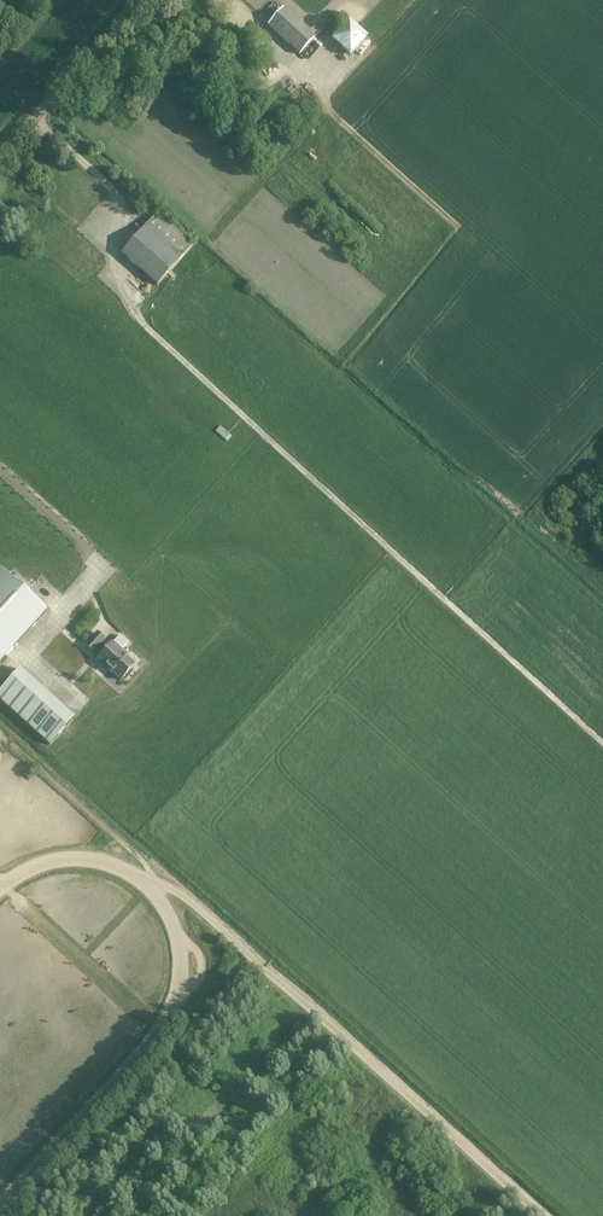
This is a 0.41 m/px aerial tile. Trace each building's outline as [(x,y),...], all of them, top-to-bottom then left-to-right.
[(283,8),(268,25),(299,54),(315,37),(283,8)] [(332,39),(350,55),(367,37),(349,21),(332,39)] [(157,285),(192,245),(156,213),(121,253),(157,285)] [(47,611),(1,569),(0,570),(0,663),(47,611)] [(121,680),(134,665),(122,654),(124,652),(113,642),(107,648),(101,642),(104,639),(97,633),(86,645),(93,652),(96,649),(102,654),(96,661),(105,669),(106,667),(121,680)] [(20,668),(0,691),(0,700),(50,745),(74,717),(20,668)]
